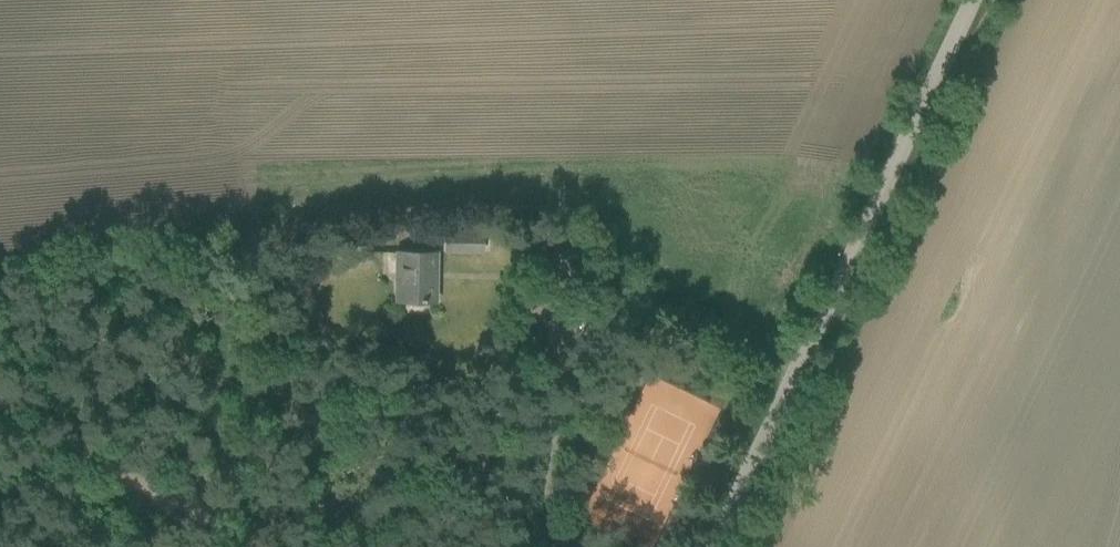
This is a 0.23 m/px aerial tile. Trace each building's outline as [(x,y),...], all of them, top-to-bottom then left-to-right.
[(444,232),(444,251),(481,251),(481,231),(444,232)] [(403,252),(403,258),(402,300),(435,301),(436,253),(403,252)] [(623,455),(644,473),(640,478),(655,484),(703,426),(710,408),(696,397),(686,393),(671,380),(647,371),(617,448),(627,457),(623,455)]
